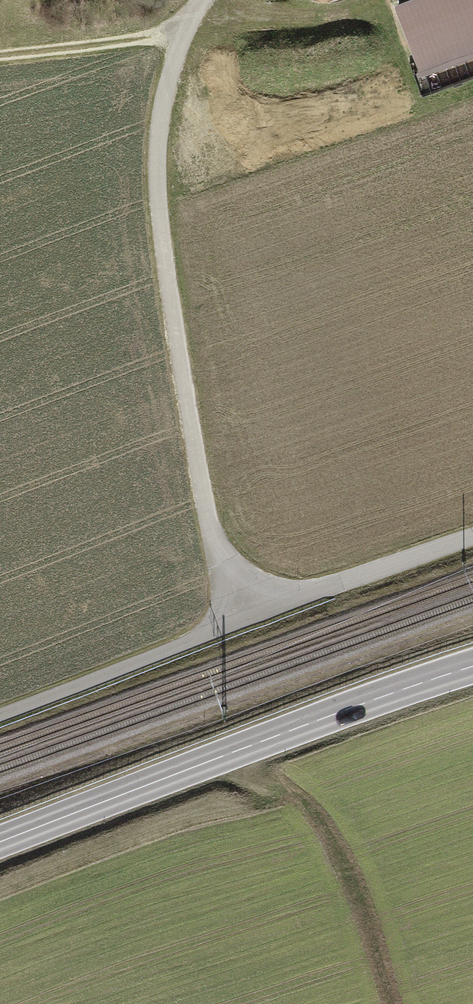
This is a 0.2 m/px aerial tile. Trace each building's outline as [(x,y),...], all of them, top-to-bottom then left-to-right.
[(385,4),(419,95),(472,75),(472,0),(398,0),(385,4)]
